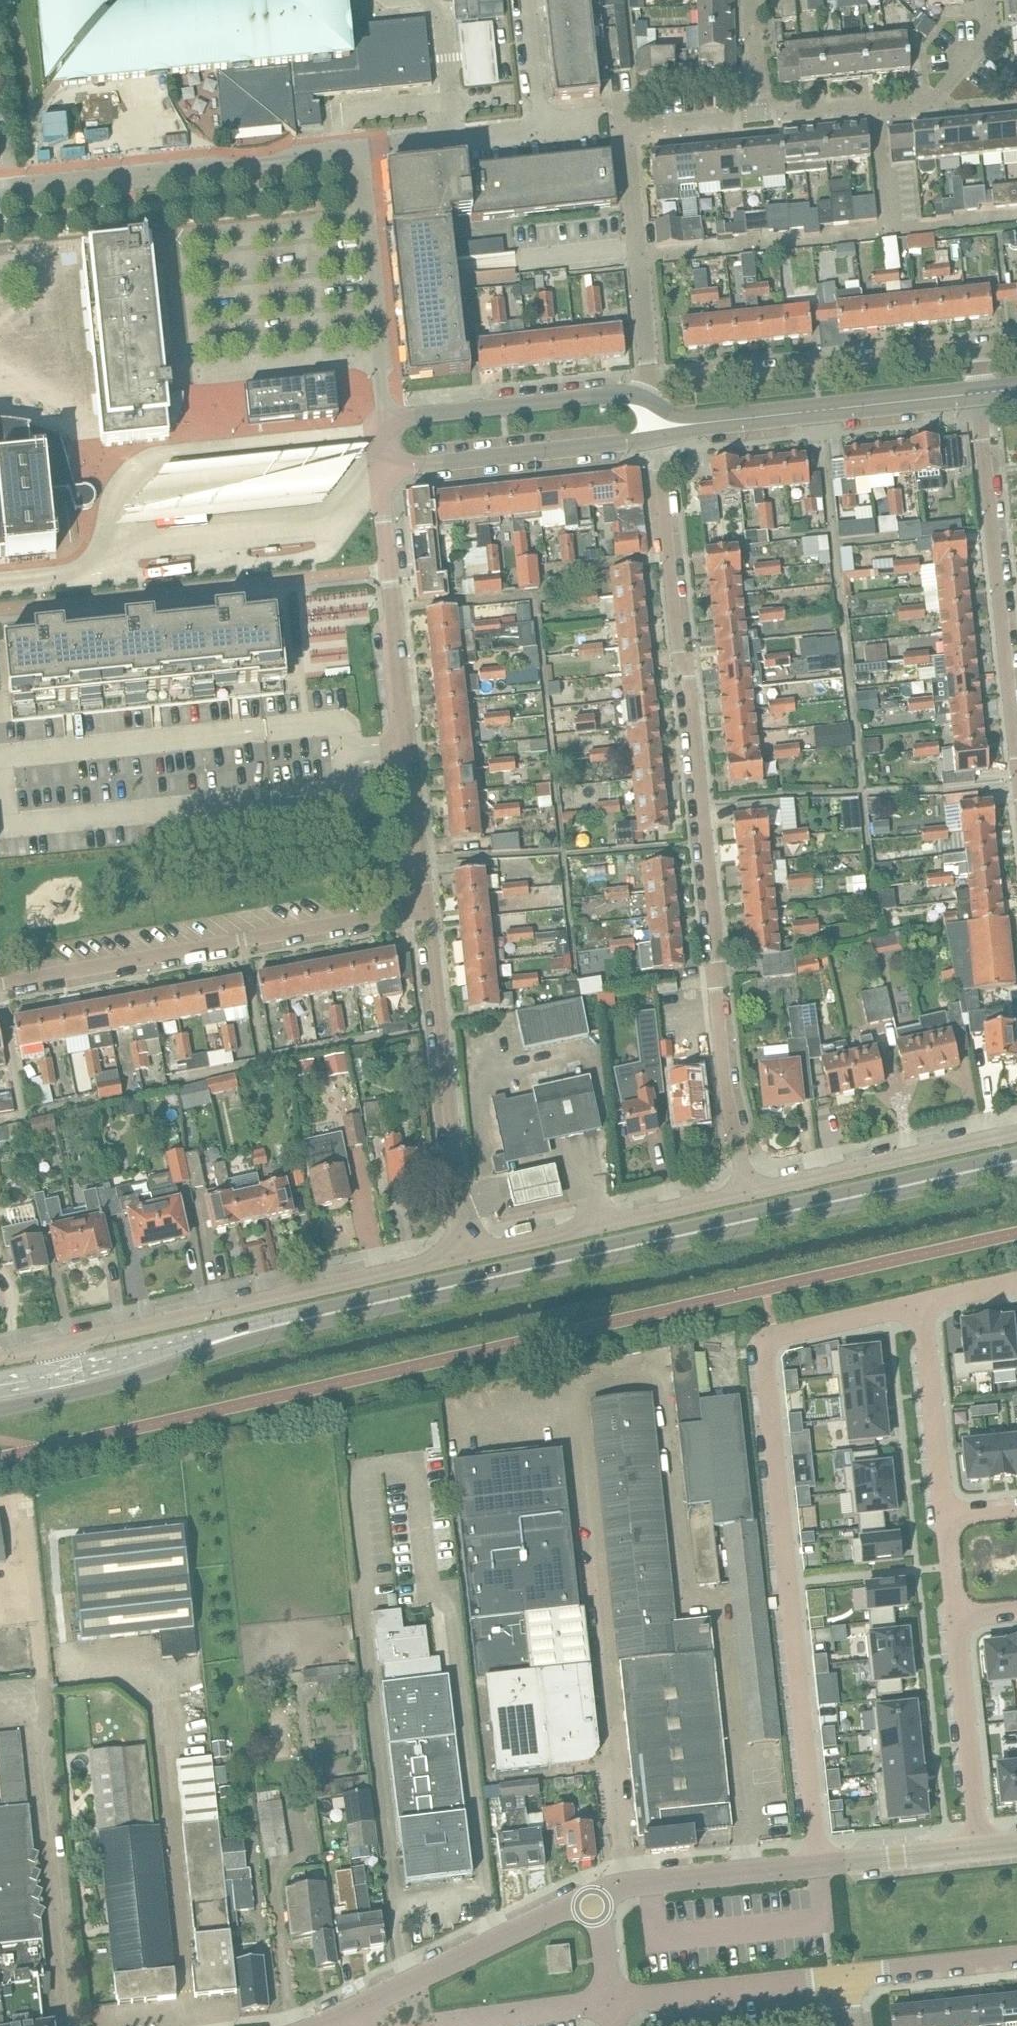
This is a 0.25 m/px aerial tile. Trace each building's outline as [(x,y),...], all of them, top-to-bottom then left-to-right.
[(417,20),(365,25),(365,22),(366,22),(351,15),(339,7),(340,0),(277,0),(273,5),(269,1),(117,16),(111,23),(103,17),(109,10),(108,0),(41,0),(46,53),(49,84),(54,77),(64,65),(71,71),(56,90),(217,74),(223,131),(283,125),(296,136),(295,125),(298,124),(298,128),(321,125),(319,102),(313,103),(312,96),(431,84),(425,21),(417,22),(417,20)] [(445,9),(469,7),(470,19),(506,15),(504,0),(444,0),(445,9)] [(546,14),(590,9),(589,0),(544,0),(546,14)] [(781,34),(780,22),(796,20),(794,0),(771,0),(773,23),(774,23),(775,35),(781,34)] [(815,0),(807,0),(808,11),(816,10),(815,0)] [(816,10),(824,9),(823,0),(815,0),(816,10)] [(619,54),(629,52),(624,5),(614,6),(619,54)] [(733,6),(698,7),(699,28),(734,27),(733,6)] [(592,29),(590,9),(546,14),(548,34),(603,29),(603,28),(592,29)] [(925,17),(921,23),(931,31),(936,25),(925,17)] [(635,30),(648,30),(648,22),(635,22),(635,30)] [(931,31),(921,23),(916,30),(926,37),(931,31)] [(491,46),(492,46),(490,25),(461,28),(463,48),(464,48),(491,45),(491,46)] [(734,27),(699,28),(699,49),(735,48),(734,27)] [(603,29),(548,34),(554,99),(600,94),(600,93),(599,93),(597,73),(607,72),(607,70),(597,71),(592,30),(603,29)] [(648,30),(635,30),(636,38),(648,38),(648,30)] [(783,46),(781,34),(775,35),(776,47),(775,47),(779,83),(802,81),(798,45),(783,46)] [(906,34),(883,36),(887,72),(910,70),(906,34)] [(887,72),(883,36),(862,38),(865,74),(887,72)] [(862,38),(841,41),(845,80),(860,79),(860,75),(865,74),(862,38)] [(841,41),(819,43),(823,79),(829,78),(829,82),(845,80),(841,41)] [(823,79),(819,43),(798,45),(802,81),(823,79)] [(700,64),(687,65),(687,72),(699,71),(699,72),(735,71),(735,48),(699,49),(700,64)] [(687,72),(687,65),(675,65),(674,50),(638,51),(639,74),(675,73),(675,72),(687,72)] [(631,70),(629,52),(619,54),(620,71),(631,70)] [(465,65),(464,65),(466,85),(496,82),(494,62),(493,62),(465,65)] [(999,117),(1002,153),(1016,152),(1016,115),(999,117)] [(971,116),(955,118),(959,158),(980,155),(976,120),(971,120),(971,116)] [(999,117),(976,120),(980,155),(1002,153),(999,117)] [(940,123),(934,124),(938,160),(959,158),(955,118),(940,119),(940,123)] [(844,123),(848,160),(870,157),(866,121),(844,123)] [(844,123),(823,125),(827,162),(848,160),(844,123)] [(938,160),(934,124),(900,127),(902,152),(915,150),(916,162),(920,162),(921,169),(924,172),(933,171),(936,168),(935,160),(938,160)] [(823,125),(801,128),(805,164),(827,162),(823,125)] [(902,152),(900,127),(888,128),(891,153),(902,152)] [(805,164),(801,128),(779,130),(780,139),(781,139),(784,166),(805,164)] [(781,139),(780,139),(759,142),(762,177),(785,175),(784,166),(781,139)] [(742,194),(737,144),(731,144),(731,141),(716,142),(720,182),(721,197),(742,194)] [(720,182),(716,142),(700,144),(700,148),(694,148),(698,184),(720,182)] [(759,142),(737,144),(742,194),(743,198),(764,196),(762,177),(759,142)] [(699,198),(698,184),(694,148),(673,150),(678,200),(699,198)] [(678,200),(673,150),(650,153),(654,188),(655,188),(657,202),(678,200)] [(915,150),(902,152),(891,153),(892,164),(916,162),(915,150)] [(386,168),(387,178),(393,227),(386,228),(385,219),(384,219),(401,380),(470,372),(458,275),(516,268),(516,267),(458,274),(456,260),(515,253),(515,252),(502,253),(501,241),(455,246),(451,216),(471,214),(472,221),(616,205),(611,153),(467,169),(466,159),(406,165),(396,163),(395,167),(386,168)] [(850,179),(842,180),(829,181),(831,204),(833,224),(854,222),(852,198),(851,198),(850,179)] [(1006,185),(1008,206),(1016,205),(1016,184),(1006,185)] [(984,187),(983,187),(985,204),(993,204),(994,208),(1008,206),(1006,185),(991,187),(992,191),(985,192),(984,187)] [(985,204),(983,187),(963,190),(965,211),(979,209),(979,205),(985,204)] [(874,196),(852,198),(854,222),(877,220),(874,196)] [(812,234),(811,221),(809,203),(788,206),(788,208),(791,230),(803,228),(804,235),(812,234)] [(950,203),(942,204),(944,217),(952,216),(950,203)] [(817,206),(818,220),(811,221),(812,234),(820,233),(819,225),(833,224),(831,204),(817,206)] [(944,217),(942,204),(935,205),(936,217),(944,217)] [(775,229),(775,231),(791,230),(788,208),(773,209),(774,217),(775,229)] [(768,230),(767,218),(766,211),(744,213),(745,222),(746,234),(760,233),(760,231),(768,230)] [(774,217),(767,218),(768,230),(775,229),(774,217)] [(657,233),(681,230),(680,218),(656,221),(657,233)] [(724,234),(723,225),(723,222),(716,222),(717,235),(724,234)] [(746,234),(745,222),(723,225),(724,234),(732,234),(732,236),(746,234)] [(681,230),(657,233),(658,245),(703,240),(702,228),(681,230)] [(935,232),(908,236),(910,250),(937,246),(935,232)] [(1001,233),(1002,243),(1016,242),(1016,232),(1001,233)] [(971,238),(961,239),(961,249),(966,249),(967,249),(971,244),(971,238)] [(171,353),(173,344),(164,262),(162,262),(162,264),(150,265),(147,239),(127,241),(128,246),(82,251),(101,437),(102,447),(169,440),(168,430),(173,431),(179,419),(183,405),(184,391),(182,391),(182,393),(172,394),(171,383),(162,384),(160,367),(161,366),(167,360),(171,353)] [(948,265),(935,266),(937,278),(950,277),(948,265)] [(937,278),(935,266),(922,268),(923,280),(937,278)] [(770,297),(768,284),(767,269),(753,271),(755,286),(756,298),(770,297)] [(693,271),(695,292),(707,290),(705,270),(693,271)] [(886,273),(888,285),(901,284),(899,272),(886,273)] [(888,285),(886,273),(873,275),(874,287),(888,285)] [(535,276),(536,289),(544,289),(543,276),(535,276)] [(531,282),(521,283),(522,295),(532,294),(531,282)] [(836,305),(834,283),(823,284),(827,319),(838,318),(839,332),(865,329),(862,302),(836,305)] [(756,298),(755,286),(741,287),(742,299),(756,298)] [(1006,287),(1007,300),(1016,299),(1016,286),(1006,287)] [(587,302),(599,300),(598,288),(586,289),(587,302)] [(964,291),(967,319),(992,316),(991,301),(1001,300),(1000,288),(964,291)] [(704,291),(705,302),(719,301),(717,289),(707,290),(704,291)] [(705,302),(704,291),(695,292),(690,292),(691,303),(705,302)] [(967,319),(964,291),(939,294),(941,321),(967,319)] [(539,308),(551,307),(550,294),(538,295),(539,308)] [(941,321),(939,294),(913,297),(915,324),(941,321)] [(915,324),(913,297),(887,300),(890,327),(915,324)] [(493,313),(505,312),(503,299),(491,301),(493,313)] [(599,300),(587,302),(589,315),(601,313),(599,300)] [(887,300),(862,302),(865,329),(890,327),(887,300)] [(553,320),(551,307),(539,308),(541,321),(553,320)] [(808,307),(783,310),(786,338),(812,335),(810,321),(821,320),(820,307),(808,308),(808,307)] [(786,338),(783,310),(757,312),(760,341),(786,338)] [(506,325),(505,312),(493,313),(494,326),(506,325)] [(757,312),(732,315),(735,343),(760,341),(757,312)] [(735,343),(732,315),(707,318),(710,346),(735,343)] [(710,346),(707,318),(681,321),(684,349),(710,346)] [(595,328),(598,358),(625,355),(621,325),(595,328)] [(595,328),(572,331),(575,361),(598,358),(595,328)] [(572,331),(548,333),(552,363),(575,361),(572,331)] [(548,333),(525,336),(528,366),(552,363),(548,333)] [(525,336),(501,338),(504,369),(528,366),(525,336)] [(504,369),(501,338),(476,341),(480,371),(504,369)] [(250,424),(338,415),(334,378),(246,387),(250,424)] [(85,509),(87,508),(89,508),(90,507),(92,506),(93,504),(94,503),(95,501),(95,499),(95,497),(95,495),(94,494),(94,492),(92,490),(91,489),(90,488),(88,487),(86,487),(84,486),(75,487),(62,441),(61,439),(62,439),(63,437),(53,433),(42,429),(31,426),(19,424),(12,423),(5,423),(0,423),(0,556),(56,551),(50,491),(69,489),(75,510),(85,509)] [(911,441),(911,443),(914,472),(915,474),(960,469),(956,437),(937,439),(937,438),(911,441)] [(911,443),(889,445),(892,475),(914,472),(911,443)] [(892,475),(889,445),(866,448),(869,477),(870,489),(888,487),(888,491),(894,490),(892,475)] [(869,477),(866,448),(842,450),(846,479),(840,480),(842,496),(844,509),(855,508),(853,495),(857,495),(855,479),(869,477)] [(159,476),(120,535),(308,519),(316,518),(369,454),(217,470),(159,476)] [(806,454),(781,457),(784,485),(809,482),(810,500),(806,500),(808,513),(818,512),(817,500),(823,499),(820,472),(808,474),(806,454)] [(784,485),(781,457),(759,459),(762,487),(784,485)] [(759,459),(737,461),(740,490),(762,487),(759,459)] [(740,490),(737,461),(737,460),(711,462),(713,483),(698,484),(699,496),(714,494),(714,496),(741,493),(740,490)] [(615,505),(615,511),(616,511),(618,523),(623,523),(625,536),(613,537),(615,557),(647,553),(642,508),(638,470),(611,473),(611,475),(612,475),(615,505)] [(611,475),(588,477),(591,508),(592,507),(615,505),(612,475),(611,475)] [(588,477),(560,480),(563,511),(564,517),(565,531),(594,527),(593,514),(592,507),(591,508),(588,477)] [(563,511),(560,480),(537,483),(540,513),(563,511)] [(540,513),(537,483),(508,486),(512,516),(511,516),(512,523),(516,559),(530,558),(526,521),(541,519),(540,513)] [(512,516),(508,486),(485,488),(488,519),(489,525),(500,524),(499,517),(511,516),(512,516)] [(488,519),(485,488),(456,491),(459,522),(461,538),(476,536),(477,542),(477,548),(485,547),(491,546),(489,525),(488,519)] [(894,490),(888,491),(890,504),(901,503),(899,490),(894,490)] [(456,491),(434,494),(433,494),(436,524),(437,524),(459,522),(456,491)] [(433,494),(434,494),(433,492),(406,495),(417,599),(449,596),(447,576),(442,577),(437,524),(436,524),(433,494)] [(761,516),(772,515),(771,502),(760,503),(761,516)] [(896,516),(902,516),(901,503),(890,504),(891,517),(896,516)] [(772,515),(761,516),(763,529),(774,528),(772,515)] [(891,517),(879,518),(881,532),(898,530),(897,523),(896,516),(891,517)] [(839,538),(875,534),(874,519),(837,523),(839,538)] [(920,521),(897,523),(898,530),(899,541),(922,538),(921,527),(921,525),(920,521)] [(618,523),(612,524),(613,537),(625,536),(625,535),(623,523),(618,523)] [(940,525),(921,527),(922,538),(941,536),(940,525)] [(757,530),(745,532),(746,545),(758,543),(757,531),(757,530)] [(828,534),(804,536),(805,545),(818,544),(819,549),(829,548),(828,534)] [(562,549),(573,548),(572,535),(560,537),(562,549)] [(936,565),(965,562),(966,561),(964,535),(931,539),(933,565),(936,565)] [(476,543),(462,544),(463,561),(467,594),(475,593),(473,578),(488,577),(488,573),(488,571),(486,560),(486,552),(485,547),(477,548),(477,542),(476,543)] [(485,547),(486,552),(486,560),(498,559),(497,546),(491,546),(485,547)] [(709,576),(739,573),(742,573),(739,546),(704,550),(707,576),(709,576)] [(855,547),(843,548),(845,572),(857,572),(855,547)] [(574,561),(573,548),(562,549),(563,562),(574,561)] [(594,551),(584,552),(585,560),(595,559),(594,551)] [(536,557),(530,558),(516,559),(519,589),(539,587),(536,557)] [(908,572),(906,561),(894,562),(893,557),(872,559),(873,570),(894,568),(895,573),(908,572)] [(488,571),(488,573),(499,572),(498,559),(486,560),(488,571)] [(919,560),(906,561),(908,572),(920,571),(919,560)] [(463,561),(452,562),(456,595),(467,594),(463,561)] [(965,562),(936,565),(938,587),(967,584),(965,562)] [(780,563),(768,564),(769,575),(781,574),(780,563)] [(769,575),(768,564),(755,565),(756,576),(769,575)] [(613,595),(643,592),(641,566),(610,569),(613,595)] [(741,594),(739,573),(709,576),(711,598),(741,594)] [(501,591),(500,576),(488,577),(473,578),(475,593),(501,591)] [(970,607),(967,584),(938,587),(941,610),(970,607)] [(596,592),(584,593),(585,603),(597,602),(596,592)] [(646,618),(643,592),(613,595),(616,621),(646,618)] [(585,603),(584,593),(572,594),(573,604),(585,603)] [(741,594),(711,598),(714,621),(744,618),(741,594)] [(529,604),(517,605),(518,622),(531,621),(529,604)] [(925,606),(912,607),(913,618),(926,617),(925,606)] [(429,634),(458,631),(456,607),(427,610),(429,634)] [(913,618),(912,607),(900,609),(901,619),(913,618)] [(970,607),(941,610),(943,632),(972,629),(970,607)] [(772,609),(773,620),(786,619),(785,608),(772,609)] [(215,618),(185,621),(192,688),(282,679),(276,612),(245,615),(244,609),(214,612),(215,618)] [(773,620),(772,609),(759,610),(760,621),(773,620)] [(125,627),(95,630),(102,697),(192,688),(185,621),(155,624),(154,618),(124,621),(125,627)] [(649,644),(646,618),(616,621),(619,647),(649,644)] [(746,640),(744,618),(714,621),(716,643),(746,640)] [(488,623),(489,633),(500,632),(499,621),(488,623)] [(489,633),(488,623),(475,624),(476,635),(489,633)] [(531,623),(519,625),(521,652),(534,650),(531,623)] [(4,639),(11,706),(102,697),(95,630),(65,633),(64,627),(35,630),(35,636),(4,639)] [(974,652),(972,629),(943,632),(946,655),(974,652)] [(473,630),(458,631),(429,634),(431,657),(462,654),(475,653),(473,630)] [(836,637),(817,639),(819,656),(837,655),(836,637)] [(746,640),(716,643),(718,666),(749,663),(746,640)] [(652,671),(649,644),(619,647),(622,674),(652,671)] [(590,646),(591,656),(603,655),(602,645),(590,646)] [(886,645),(864,647),(866,664),(888,662),(886,645)] [(591,656),(590,646),(579,647),(580,657),(591,656)] [(929,652),(917,653),(918,664),(930,663),(929,652)] [(977,675),(974,652),(946,655),(948,678),(977,675)] [(918,664),(917,653),(903,655),(905,665),(918,664)] [(464,677),(462,654),(431,657),(434,680),(464,677)] [(789,654),(776,655),(777,666),(790,665),(789,654)] [(777,666),(776,655),(764,656),(765,667),(777,666)] [(837,655),(819,656),(820,671),(839,670),(837,655)] [(866,664),(854,665),(856,684),(871,682),(870,672),(889,670),(888,662),(866,664)] [(751,686),(749,663),(718,666),(721,689),(751,686)] [(504,667),(493,668),(494,679),(505,678),(504,667)] [(494,679),(493,668),(480,669),(481,680),(494,679)] [(652,671),(622,674),(624,700),(655,696),(652,671)] [(977,675),(948,678),(936,679),(938,703),(950,701),(979,698),(977,675)] [(477,676),(464,677),(434,680),(436,703),(467,700),(466,692),(479,691),(477,676)] [(559,683),(547,684),(548,696),(560,695),(559,683)] [(754,709),(751,686),(721,689),(723,712),(754,709)] [(859,710),(872,709),(870,691),(857,692),(859,710)] [(606,696),(595,698),(596,708),(607,707),(606,696)] [(655,696),(624,700),(627,726),(657,723),(655,696)] [(596,708),(595,698),(583,699),(584,709),(596,708)] [(933,698),(921,699),(922,710),(934,709),(933,698)] [(982,721),(979,698),(950,701),(953,724),(982,721)] [(922,710),(921,699),(908,700),(909,711),(922,710)] [(469,722),(467,700),(436,703),(439,725),(469,722)] [(781,701),(782,712),(794,711),(793,700),(781,701)] [(782,712),(781,701),(768,702),(769,713),(782,712)] [(754,709),(723,712),(726,735),(756,732),(754,709)] [(588,713),(550,718),(552,735),(590,731),(588,713)] [(498,715),(499,725),(510,724),(509,714),(498,715)] [(499,725),(498,715),(486,716),(487,726),(499,725)] [(984,743),(982,721),(953,724),(955,747),(984,743)] [(469,722),(439,725),(441,749),(472,746),(469,722)] [(657,723),(627,726),(630,752),(660,748),(657,723)] [(849,724),(816,727),(818,747),(851,744),(849,724)] [(759,755),(756,732),(726,735),(728,758),(759,755)] [(866,737),(867,751),(880,750),(879,736),(866,737)] [(546,738),(530,740),(531,751),(547,749),(546,738)] [(938,743),(925,744),(927,757),(939,755),(938,743)] [(984,743),(955,747),(953,747),(956,772),(942,774),(943,786),(975,782),(974,771),(989,770),(986,743),(984,743)] [(927,757),(925,744),(912,745),(914,758),(927,757)] [(786,746),(787,757),(800,756),(801,764),(818,763),(817,749),(799,750),(799,745),(786,746)] [(472,746),(441,749),(443,771),(474,768),(472,746)] [(787,757),(786,746),(773,747),(775,758),(787,757)] [(660,748),(630,752),(633,779),(663,776),(660,748)] [(613,749),(601,750),(602,760),(614,759),(613,749)] [(602,760),(601,750),(589,751),(590,761),(602,760)] [(760,755),(759,755),(728,758),(727,758),(729,785),(763,781),(760,755)] [(514,757),(502,758),(504,770),(515,768),(514,757)] [(504,770),(502,758),(489,760),(490,771),(504,770)] [(476,791),(474,768),(443,771),(446,794),(476,791)] [(666,802),(663,776),(633,779),(635,805),(666,802)] [(549,783),(537,784),(538,796),(551,795),(549,783)] [(476,791),(446,794),(448,817),(479,814),(476,791)] [(618,801),(606,802),(607,813),(619,811),(618,801)] [(964,831),(993,828),(995,828),(992,801),(959,805),(961,825),(961,831),(962,832),(964,832),(964,831)] [(607,813),(606,802),(594,804),(595,809),(560,812),(561,817),(607,813)] [(635,805),(637,819),(617,821),(619,847),(635,845),(634,833),(669,829),(666,802),(635,805)] [(519,804),(507,806),(508,816),(520,815),(519,804)] [(959,805),(946,806),(948,827),(948,833),(961,831),(961,825),(959,805)] [(508,816),(507,806),(494,807),(495,818),(508,816)] [(737,843),(767,839),(769,839),(767,823),(781,822),(780,811),(733,816),(736,843),(737,843)] [(491,813),(479,814),(448,817),(451,841),(482,838),(481,829),(492,827),(491,813)] [(885,821),(873,822),(874,835),(886,834),(885,821)] [(935,828),(936,839),(949,838),(948,833),(948,827),(935,828)] [(936,839),(935,828),(923,829),(924,840),(936,839)] [(996,851),(993,828),(964,831),(964,832),(966,854),(996,851)] [(794,830),(795,841),(808,840),(808,829),(794,830)] [(795,841),(794,830),(782,831),(783,842),(795,841)] [(518,833),(490,836),(492,851),(520,850),(518,833)] [(767,839),(737,843),(740,865),(769,862),(767,839)] [(996,851),(966,854),(939,857),(939,866),(968,863),(969,876),(998,873),(996,851)] [(644,891),(675,887),(672,861),(641,864),(644,891)] [(769,862),(740,865),(742,886),(772,884),(769,862)] [(889,864),(878,865),(879,877),(891,876),(889,864)] [(498,880),(486,881),(485,869),(454,872),(457,897),(488,893),(500,892),(498,880)] [(952,872),(939,873),(940,884),(953,882),(952,872)] [(940,884),(939,873),(927,874),(928,885),(940,884)] [(998,873),(969,876),(971,889),(956,891),(957,902),(971,901),(1000,898),(998,873)] [(813,874),(800,875),(801,886),(814,885),(813,874)] [(801,886),(800,875),(787,876),(789,887),(801,886)] [(864,877),(852,878),(854,893),(865,892),(864,877)] [(515,884),(516,894),(527,893),(526,883),(515,884)] [(516,894),(515,884),(503,885),(504,895),(516,894)] [(772,884),(742,886),(745,910),(774,907),(772,884)] [(675,887),(644,891),(646,916),(678,913),(675,887)] [(895,887),(878,889),(880,910),(898,908),(895,887)] [(616,889),(618,899),(629,898),(628,888),(616,889)] [(618,899),(616,889),(605,890),(606,900),(618,899)] [(488,893),(457,897),(459,919),(490,916),(488,893)] [(1003,919),(1000,898),(971,901),(974,922),(988,921),(1003,919)] [(777,930),(774,907),(745,910),(747,933),(777,930)] [(678,913),(646,916),(649,943),(680,939),(678,913)] [(490,916),(459,919),(462,942),(492,938),(490,916)] [(957,924),(946,925),(952,964),(957,992),(977,990),(1014,986),(1011,952),(1007,919),(1003,919),(988,921),(974,922),(968,923),(957,924)] [(806,922),(807,933),(819,932),(818,921),(806,922)] [(807,933),(806,922),(793,923),(794,934),(807,933)] [(530,930),(518,931),(520,941),(531,940),(530,930)] [(760,956),(760,958),(779,954),(777,930),(747,933),(750,957),(760,956)] [(520,941),(518,931),(507,932),(508,942),(520,941)] [(570,952),(568,931),(554,933),(557,954),(570,952)] [(871,937),(871,950),(902,949),(901,936),(871,937)] [(495,961),(492,938),(462,942),(464,965),(495,961)] [(621,940),(622,950),(633,949),(632,939),(621,940)] [(680,939),(649,943),(639,944),(641,971),(683,967),(680,939)] [(622,950),(621,940),(609,941),(610,952),(622,950)] [(376,1012),(387,1010),(385,996),(402,992),(395,950),(371,954),(377,983),(380,999),(374,1000),(376,1012)] [(760,958),(762,978),(796,974),(793,951),(779,954),(760,958)] [(377,983),(371,954),(349,958),(354,987),(377,983)] [(354,987),(349,958),(326,962),(331,991),(354,987)] [(563,958),(553,959),(554,971),(564,970),(563,958)] [(497,985),(495,961),(464,965),(467,989),(497,985)] [(331,991),(326,962),(303,966),(308,996),(331,991)] [(303,966),(280,970),(286,1000),(308,996),(303,966)] [(286,1000),(280,970),(258,974),(263,1004),(286,1000)] [(537,975),(525,977),(526,987),(538,986),(537,975)] [(219,982),(226,1023),(249,1019),(247,1007),(242,977),(219,982)] [(525,977),(513,978),(514,988),(526,987),(525,977)] [(582,995),(602,991),(599,977),(579,982),(582,995)] [(656,994),(677,991),(675,980),(655,984),(656,994)] [(226,1023),(219,982),(196,986),(201,1015),(203,1027),(226,1023)] [(576,984),(560,986),(561,995),(577,993),(576,984)] [(499,997),(497,985),(467,989),(469,1011),(514,1006),(513,995),(499,997)] [(201,1015),(196,986),(173,990),(179,1019),(201,1015)] [(886,987),(874,990),(881,1022),(894,1019),(886,987)] [(179,1019),(173,990),(150,994),(156,1023),(179,1019)] [(881,1022),(874,990),(861,992),(869,1025),(881,1022)] [(977,990),(957,992),(958,1003),(962,1015),(968,1014),(970,1034),(985,1033),(988,1061),(1016,1058),(1016,1054),(1014,1023),(1004,1024),(1003,1010),(980,1012),(977,990)] [(613,993),(596,994),(597,1005),(614,1005),(613,993)] [(150,994),(127,998),(133,1027),(135,1040),(158,1036),(156,1023),(150,994)] [(133,1027),(127,998),(106,1002),(111,1031),(133,1027)] [(588,1035),(579,998),(516,1012),(524,1049),(588,1035)] [(111,1031),(106,1002),(82,1006),(88,1035),(111,1031)] [(962,1015),(958,1003),(947,1005),(949,1013),(919,1019),(923,1038),(931,1074),(957,1068),(949,1032),(948,1032),(948,1030),(965,1026),(962,1015)] [(333,1018),(344,1016),(341,1004),(331,1005),(333,1018)] [(815,1005),(801,1007),(806,1041),(820,1039),(815,1005)] [(82,1006),(60,1010),(65,1040),(88,1035),(82,1006)] [(806,1041),(801,1007),(788,1008),(793,1049),(788,1050),(790,1065),(762,1069),(766,1107),(800,1103),(797,1079),(810,1077),(806,1047),(806,1041)] [(60,1010),(37,1014),(42,1044),(65,1040),(60,1010)] [(387,1010),(376,1012),(379,1025),(384,1024),(390,1023),(387,1010)] [(287,1027),(298,1025),(296,1012),(285,1014),(287,1027)] [(42,1044),(37,1014),(14,1018),(19,1048),(42,1044)] [(346,1029),(344,1016),(333,1018),(335,1031),(346,1029)] [(406,1020),(390,1023),(384,1024),(386,1035),(408,1031),(406,1020)] [(232,1025),(227,1026),(221,1027),(223,1040),(234,1038),(232,1025)] [(298,1025),(287,1027),(287,1028),(269,1031),(273,1052),(291,1049),(290,1039),(300,1037),(298,1025)] [(931,1074),(923,1038),(910,1041),(907,1027),(896,1029),(899,1043),(897,1044),(905,1079),(931,1074)] [(179,1047),(190,1045),(187,1032),(176,1034),(179,1047)] [(863,1052),(848,1055),(856,1091),(883,1085),(875,1049),(874,1049),(870,1035),(860,1037),(863,1052)] [(234,1038),(223,1040),(225,1050),(226,1053),(231,1052),(236,1051),(234,1038)] [(670,1041),(659,1043),(661,1058),(672,1056),(670,1041)] [(133,1056),(144,1055),(141,1042),(131,1044),(133,1056)] [(856,1091),(848,1055),(835,1058),(832,1044),(821,1046),(824,1060),(822,1061),(830,1096),(856,1091)] [(190,1045),(179,1047),(181,1060),(192,1058),(190,1045)] [(351,1061),(365,1059),(362,1046),(348,1049),(351,1061)] [(87,1064),(98,1062),(96,1049),(85,1051),(87,1064)] [(225,1050),(208,1053),(211,1067),(222,1065),(233,1063),(231,1052),(226,1053),(225,1050)] [(345,1053),(325,1057),(328,1071),(348,1067),(345,1053)] [(144,1055),(133,1056),(135,1069),(146,1067),(144,1055)] [(42,1072),(53,1070),(51,1057),(39,1059),(42,1072)] [(314,1059),(295,1064),(297,1074),(316,1070),(314,1059)] [(98,1062),(87,1064),(89,1077),(101,1075),(98,1062)] [(53,1070),(42,1072),(44,1085),(55,1083),(53,1070)] [(655,1105),(650,1085),(648,1073),(633,1077),(639,1104),(622,1107),(629,1138),(657,1132),(651,1106),(655,1105)] [(705,1123),(702,1101),(702,1099),(704,1099),(706,1097),(705,1089),(700,1090),(698,1073),(671,1076),(676,1126),(705,1123)] [(233,1075),(207,1080),(210,1095),(236,1089),(233,1075)] [(120,1080),(97,1084),(100,1098),(122,1094),(120,1080)] [(505,1102),(504,1096),(492,1098),(504,1155),(492,1158),(496,1174),(508,1171),(506,1161),(547,1152),(545,1141),(600,1129),(590,1083),(505,1102)] [(189,1086),(179,1088),(184,1109),(194,1107),(189,1086)] [(15,1111),(12,1091),(0,1094),(0,1114),(15,1111)] [(138,1099),(123,1102),(125,1115),(140,1112),(138,1099)] [(368,1138),(385,1136),(391,1187),(420,1184),(416,1152),(401,1153),(399,1134),(387,1136),(383,1102),(364,1104),(368,1138)] [(361,1112),(347,1114),(353,1147),(366,1145),(361,1112)] [(35,1135),(59,1133),(57,1114),(33,1117),(35,1135)] [(0,1128),(0,1140),(9,1138),(6,1126),(0,1128)] [(339,1135),(303,1143),(311,1175),(314,1188),(318,1207),(348,1200),(344,1181),(343,1176),(348,1175),(339,1135)] [(194,1188),(206,1185),(199,1150),(187,1153),(194,1188)] [(252,1157),(254,1166),(265,1163),(263,1155),(252,1157)] [(213,1165),(220,1196),(206,1199),(213,1231),(238,1225),(231,1194),(224,1163),(213,1165)] [(302,1171),(290,1173),(293,1186),(304,1183),(302,1171)] [(260,1187),(268,1219),(293,1213),(286,1181),(260,1187)] [(161,1242),(150,1195),(132,1199),(129,1186),(116,1189),(122,1214),(129,1213),(136,1248),(161,1242)] [(232,1193),(231,1194),(238,1225),(239,1225),(238,1223),(267,1217),(267,1219),(268,1219),(260,1187),(261,1189),(232,1196),(232,1193)] [(104,1188),(96,1189),(101,1211),(108,1209),(104,1192),(104,1188)] [(75,1222),(83,1260),(110,1254),(101,1211),(96,1189),(82,1192),(88,1219),(75,1222)] [(150,1195),(161,1242),(187,1237),(176,1189),(150,1195)] [(44,1195),(35,1196),(42,1228),(51,1226),(45,1200),(44,1195)] [(83,1260),(75,1222),(63,1225),(57,1197),(45,1200),(51,1226),(59,1263),(81,1258),(81,1260),(83,1260)] [(48,1268),(43,1248),(37,1221),(1,1229),(6,1248),(10,1247),(17,1275),(48,1268)] [(986,1319),(992,1373),(1015,1370),(1016,1375),(1016,1349),(1015,1349),(1011,1317),(998,1319),(998,1318),(986,1319)] [(965,1354),(952,1356),(955,1381),(969,1380),(969,1375),(992,1373),(986,1319),(974,1320),(975,1321),(962,1323),(965,1354)] [(696,1586),(720,1583),(714,1527),(724,1525),(746,1724),(748,1744),(780,1741),(757,1522),(755,1522),(739,1397),(699,1401),(693,1345),(669,1347),(696,1586)] [(851,1351),(830,1353),(832,1376),(881,1371),(881,1370),(880,1370),(877,1348),(866,1349),(866,1346),(850,1347),(851,1351)] [(783,1372),(784,1382),(797,1380),(796,1370),(783,1372)] [(881,1371),(832,1376),(832,1377),(837,1377),(839,1397),(883,1393),(881,1371)] [(797,1380),(784,1382),(785,1391),(798,1390),(797,1380)] [(883,1393),(839,1397),(842,1419),(885,1414),(882,1394),(884,1394),(883,1393)] [(732,1828),(710,1618),(675,1622),(651,1395),(592,1401),(638,1838),(644,1837),(646,1854),(694,1849),(692,1832),(732,1828)] [(996,1405),(983,1406),(984,1416),(997,1415),(996,1405)] [(983,1406),(970,1407),(971,1417),(984,1416),(983,1406)] [(801,1413),(788,1415),(789,1425),(802,1423),(801,1413)] [(885,1414),(842,1419),(842,1420),(847,1419),(849,1442),(887,1438),(885,1414)] [(802,1423),(789,1425),(790,1434),(803,1433),(802,1423)] [(1013,1478),(1013,1476),(1016,1476),(1016,1437),(1008,1438),(1013,1478)] [(1008,1438),(987,1441),(991,1479),(991,1480),(1013,1478),(1008,1438)] [(987,1441),(963,1443),(965,1457),(962,1457),(963,1470),(966,1470),(967,1481),(991,1479),(987,1441)] [(476,1459),(453,1462),(477,1678),(486,1677),(496,1774),(581,1764),(577,1730),(596,1728),(579,1567),(575,1568),(562,1450),(539,1452),(538,1448),(475,1455),(476,1459)] [(853,1467),(843,1468),(846,1492),(892,1487),(890,1464),(878,1465),(876,1452),(851,1454),(853,1467)] [(808,1486),(795,1488),(796,1497),(809,1496),(808,1486)] [(892,1487),(846,1492),(846,1493),(851,1493),(853,1515),(858,1515),(859,1527),(884,1525),(883,1512),(895,1511),(892,1487)] [(809,1496),(796,1497),(797,1507),(810,1506),(809,1496)] [(860,1540),(851,1541),(853,1565),(900,1560),(897,1536),(885,1537),(884,1525),(859,1527),(860,1540)] [(195,1654),(192,1629),(182,1528),(72,1539),(82,1640),(161,1632),(163,1658),(195,1654)] [(813,1532),(800,1533),(801,1543),(814,1542),(813,1532)] [(998,1573),(1006,1571),(998,1536),(989,1538),(998,1573)] [(902,1582),(865,1586),(869,1623),(894,1620),(893,1608),(905,1607),(902,1582)] [(401,1608),(373,1612),(379,1664),(383,1664),(386,1684),(382,1684),(403,1863),(406,1883),(452,1878),(452,1880),(463,1879),(462,1876),(472,1875),(470,1855),(448,1676),(439,1677),(438,1666),(427,1668),(426,1659),(430,1658),(426,1625),(403,1628),(401,1608)] [(822,1618),(809,1619),(810,1629),(823,1628),(822,1618)] [(896,1632),(894,1620),(869,1623),(873,1659),(910,1655),(907,1631),(896,1632)] [(1008,1641),(1008,1642),(1012,1680),(1016,1680),(1016,1640),(1008,1641)] [(1008,1642),(985,1645),(986,1656),(983,1656),(984,1669),(987,1669),(989,1683),(1012,1680),(1008,1642)] [(826,1654),(813,1655),(814,1665),(827,1664),(826,1654)] [(912,1679),(910,1655),(873,1659),(877,1696),(902,1693),(901,1680),(912,1679)] [(827,1664),(814,1665),(815,1675),(828,1673),(827,1664)] [(353,1665),(307,1666),(308,1681),(353,1680),(353,1665)] [(875,1731),(870,1732),(870,1733),(918,1728),(915,1704),(872,1709),(875,1731)] [(1016,1712),(1003,1713),(1004,1723),(1016,1722),(1016,1712)] [(1004,1723),(1005,1733),(1016,1732),(1016,1724),(1016,1722),(1004,1723)] [(834,1727),(821,1728),(822,1738),(835,1736),(834,1727)] [(918,1728),(870,1733),(872,1754),(920,1749),(918,1728)] [(0,1802),(0,2025),(54,2025),(53,2017),(42,2018),(38,1977),(43,1976),(42,1966),(46,1966),(41,1919),(45,1910),(40,1907),(39,1900),(43,1891),(38,1889),(37,1882),(41,1873),(33,1871),(33,1863),(39,1854),(34,1852),(29,1806),(28,1806),(20,1731),(0,1733),(0,1783),(2,1802),(0,1802)] [(835,1736),(822,1738),(823,1748),(836,1746),(835,1736)] [(218,1758),(228,1758),(227,1742),(218,1743),(218,1758)] [(124,1748),(111,1749),(91,1751),(113,1961),(106,1961),(108,1980),(115,1979),(117,1999),(118,1999),(118,2004),(120,2004),(119,1999),(157,1995),(158,2000),(176,1998),(175,1989),(176,1989),(174,1969),(173,1969),(158,1825),(132,1828),(124,1748)] [(920,1749),(872,1754),(872,1755),(882,1754),(884,1774),(874,1775),(875,1776),(923,1770),(922,1770),(920,1749)] [(237,1992),(219,1819),(212,1759),(178,1763),(184,1823),(183,1823),(198,1967),(193,1968),(196,1996),(237,1992)] [(999,1780),(996,1780),(997,1793),(1000,1793),(1002,1804),(1016,1802),(1016,1764),(998,1766),(999,1780)] [(838,1770),(825,1771),(826,1781),(839,1779),(838,1770)] [(923,1770),(875,1776),(877,1797),(926,1792),(923,1770)] [(839,1779),(826,1781),(827,1791),(840,1789),(839,1779)] [(539,1781),(513,1783),(515,1795),(524,1794),(540,1793),(539,1781)] [(513,1783),(499,1785),(500,1797),(502,1812),(507,1812),(517,1810),(515,1795),(513,1783)] [(220,1788),(221,1799),(231,1798),(230,1787),(220,1788)] [(374,1823),(369,1791),(343,1795),(348,1827),(374,1823)] [(926,1792),(877,1797),(879,1821),(900,1819),(900,1822),(916,1820),(916,1817),(927,1816),(924,1793),(926,1793),(926,1792)] [(284,1801),(260,1805),(267,1859),(291,1856),(284,1801)] [(842,1801),(829,1802),(830,1812),(843,1811),(842,1801)] [(526,1809),(517,1810),(524,1868),(545,1865),(541,1830),(528,1832),(526,1809)] [(524,1868),(517,1810),(507,1812),(510,1834),(497,1836),(501,1871),(524,1868)] [(567,1845),(569,1863),(594,1860),(591,1823),(574,1825),(573,1817),(554,1819),(557,1846),(567,1845)] [(374,1823),(348,1827),(350,1847),(351,1847),(369,1844),(376,1843),(374,1823)] [(238,1912),(255,1911),(251,1869),(234,1870),(238,1912)] [(363,1949),(352,1875),(351,1873),(336,1875),(341,1905),(348,1904),(350,1919),(336,1921),(341,1953),(363,1949)] [(364,1874),(352,1875),(363,1949),(385,1946),(380,1914),(370,1915),(364,1874)] [(325,1883),(283,1889),(291,1938),(312,1935),(317,1967),(337,1964),(325,1883)] [(569,1946),(546,1948),(549,1976),(572,1973),(569,1946)] [(233,1960),(237,1991),(240,1991),(243,2012),(268,2009),(263,1957),(233,1960)] [(1001,1997),(1004,2025),(1016,2024),(1016,1995),(1001,1997)] [(974,2000),(976,2025),(1004,2025),(1001,1997),(974,2000)] [(974,2000),(947,2003),(949,2025),(976,2025),(974,2000)] [(947,2003),(919,2006),(922,2025),(949,2025),(947,2003)] [(919,2006),(891,2009),(892,2025),(922,2025),(919,2006)]
